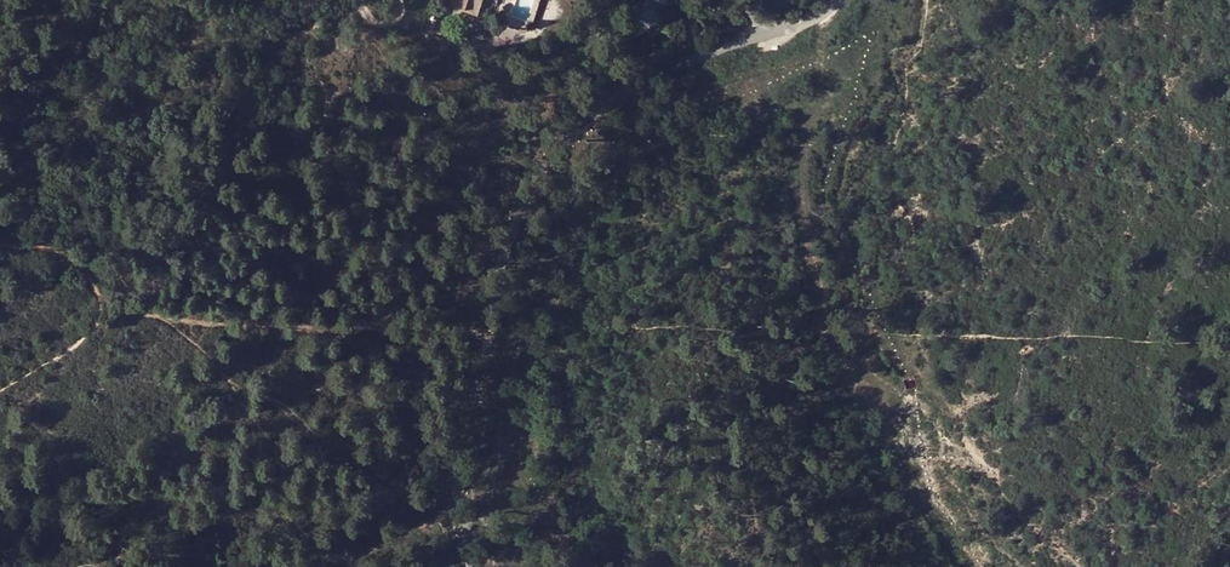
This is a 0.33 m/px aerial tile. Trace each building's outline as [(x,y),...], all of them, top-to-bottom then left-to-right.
[(449,5),(474,12),(478,0),(451,0),(449,5)] [(638,12),(650,15),(654,3),(662,6),(664,0),(641,0),(638,12)]
